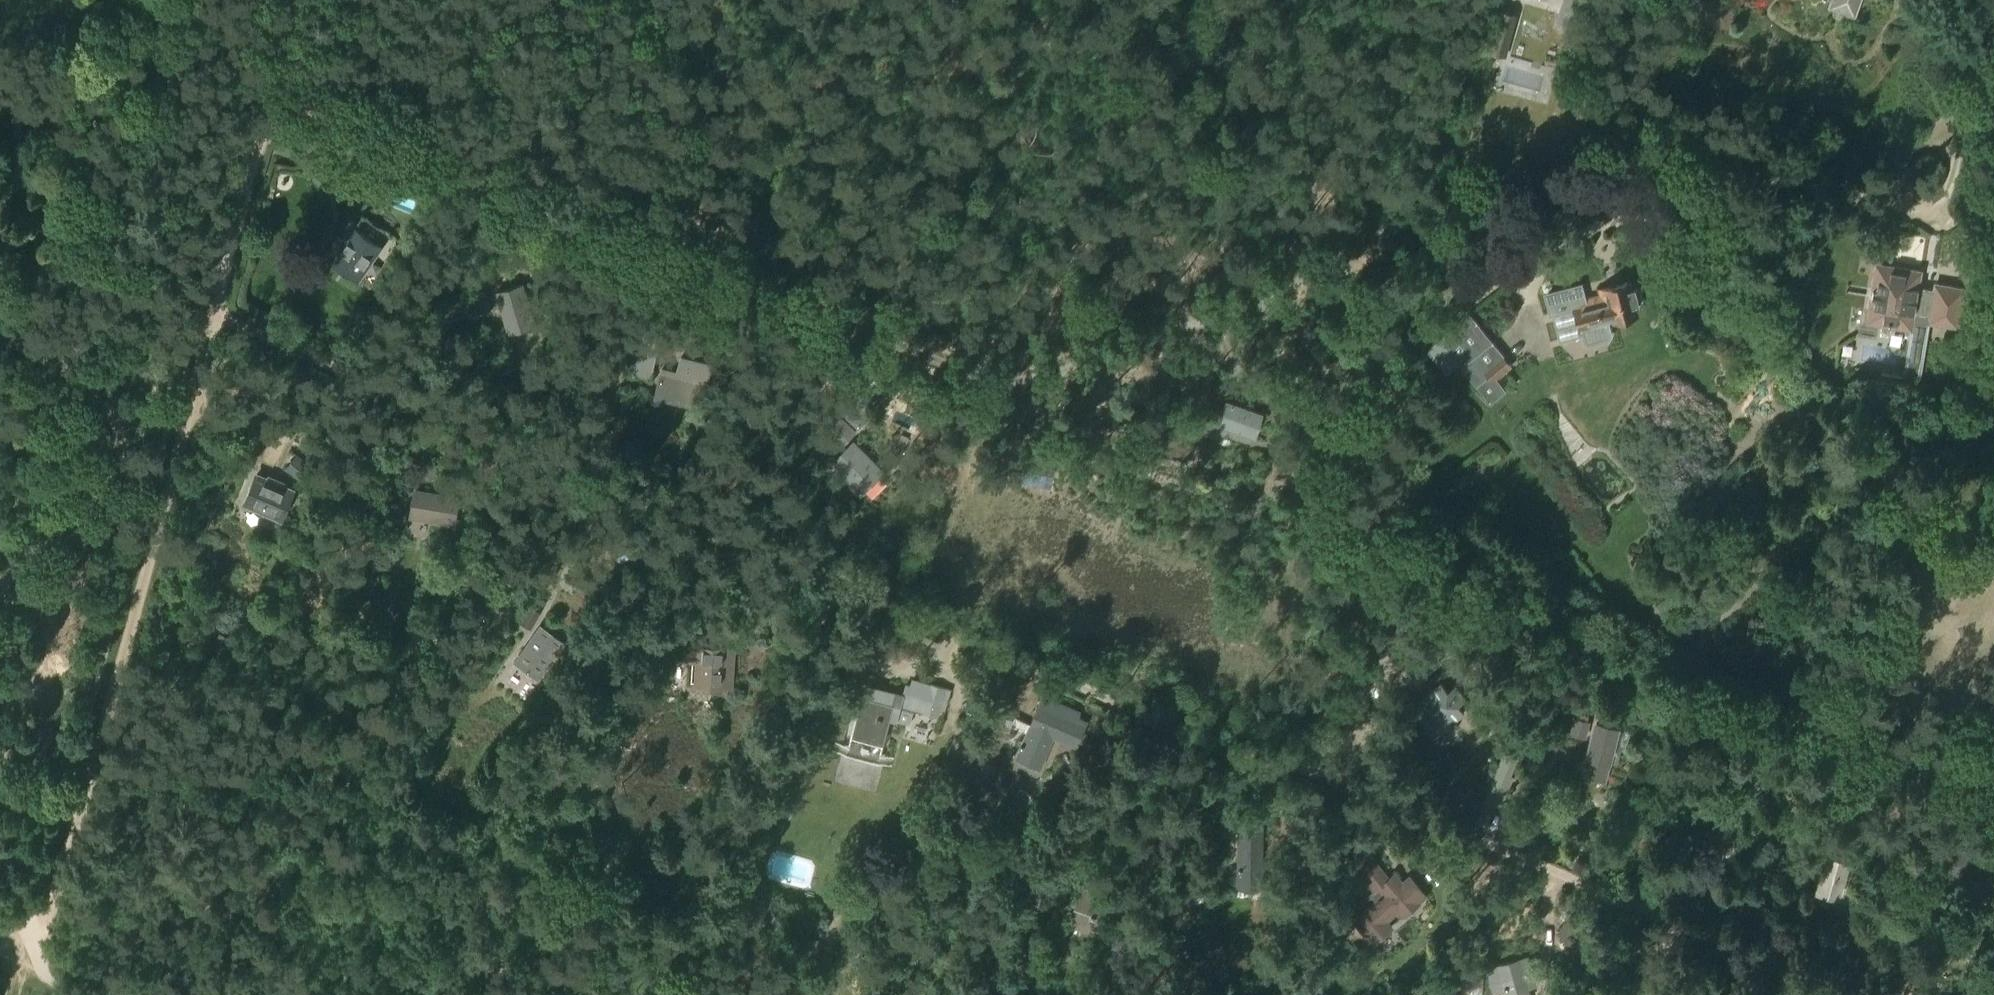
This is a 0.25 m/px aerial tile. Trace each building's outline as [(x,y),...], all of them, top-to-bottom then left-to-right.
[(1831,3),(1854,11),(1858,0),(1832,0),(1831,3)] [(1496,10),(1486,51),(1500,54),(1510,14),(1496,10)] [(357,225),(335,259),(360,275),(366,267),(368,268),(379,252),(376,251),(382,242),(357,225)] [(1874,278),(1868,323),(1913,330),(1915,311),(1927,312),(1926,322),(1956,326),(1962,284),(1921,279),(1922,270),(1888,265),(1886,279),(1874,278)] [(1582,304),(1573,306),(1579,328),(1581,327),(1584,336),(1610,329),(1607,319),(1612,317),(1613,319),(1637,313),(1635,304),(1630,287),(1628,281),(1600,288),(1601,294),(1581,299),(1582,304)] [(534,323),(522,283),(497,290),(509,331),(534,323)] [(1635,286),(1630,287),(1635,304),(1639,303),(1635,286)] [(489,304),(486,292),(472,296),(476,308),(489,304)] [(1440,338),(1459,362),(1462,365),(1493,340),(1470,313),(1439,338),(1440,338)] [(1378,352),(1354,330),(1336,349),(1359,372),(1378,352)] [(660,337),(642,332),(633,374),(651,378),(660,337)] [(1440,338),(1427,349),(1446,372),(1459,362),(1440,338)] [(1493,340),(1462,365),(1461,366),(1476,385),(1477,384),(1488,375),(1484,370),(1504,354),(1493,340)] [(1488,375),(1477,384),(1490,399),(1501,390),(1493,381),(1513,365),(1504,354),(1484,370),(1488,375)] [(1907,361),(1905,377),(1920,379),(1923,363),(1907,361)] [(662,368),(657,390),(702,400),(707,378),(662,368)] [(858,427),(876,409),(884,402),(867,385),(852,401),(842,411),(858,427)] [(1227,400),(1218,425),(1256,438),(1264,414),(1227,400)] [(853,442),(831,463),(860,493),(882,472),(853,442)] [(437,476),(440,465),(426,462),(424,474),(437,476)] [(256,474),(245,502),(281,517),(293,490),(281,484),(282,482),(270,477),(269,479),(256,474)] [(420,491),(415,522),(461,530),(467,499),(420,491)] [(574,630),(549,613),(526,645),(551,662),(574,630)] [(680,640),(680,659),(688,659),(688,680),(729,681),(730,641),(680,640)] [(859,679),(844,732),(873,740),(869,755),(886,759),(898,715),(888,712),(895,688),(859,679)] [(1431,714),(1423,720),(1434,734),(1463,711),(1458,703),(1465,698),(1455,684),(1447,690),(1441,682),(1427,693),(1433,701),(1426,706),(1431,714)] [(1040,703),(1016,756),(1039,766),(1053,735),(1077,746),(1086,721),(1078,717),(1077,710),(1050,698),(1046,706),(1040,703)] [(1576,717),(1572,733),(1587,737),(1591,721),(1576,717)] [(1596,724),(1589,754),(1608,759),(1615,728),(1596,724)] [(1589,754),(1585,772),(1603,777),(1608,759),(1589,754)] [(1711,828),(1709,843),(1729,846),(1732,830),(1735,830),(1740,795),(1721,792),(1715,829),(1711,828)] [(1240,828),(1239,877),(1261,877),(1261,828),(1240,828)] [(1946,846),(1942,871),(1986,877),(1989,852),(1946,846)] [(1810,851),(1806,866),(1824,871),(1827,858),(1828,855),(1810,851)] [(1366,855),(1350,869),(1371,892),(1376,899),(1354,917),(1374,941),(1393,926),(1387,919),(1399,909),(1403,915),(1419,902),(1394,872),(1386,878),(1366,855)] [(1824,871),(1818,891),(1850,899),(1852,889),(1841,886),(1847,863),(1827,858),(1824,871)] [(1080,888),(1067,922),(1098,934),(1111,900),(1080,888)] [(776,921),(784,907),(774,902),(767,916),(776,921)] [(1487,967),(1494,992),(1505,989),(1507,994),(1530,994),(1527,987),(1536,984),(1528,956),(1487,967)]
